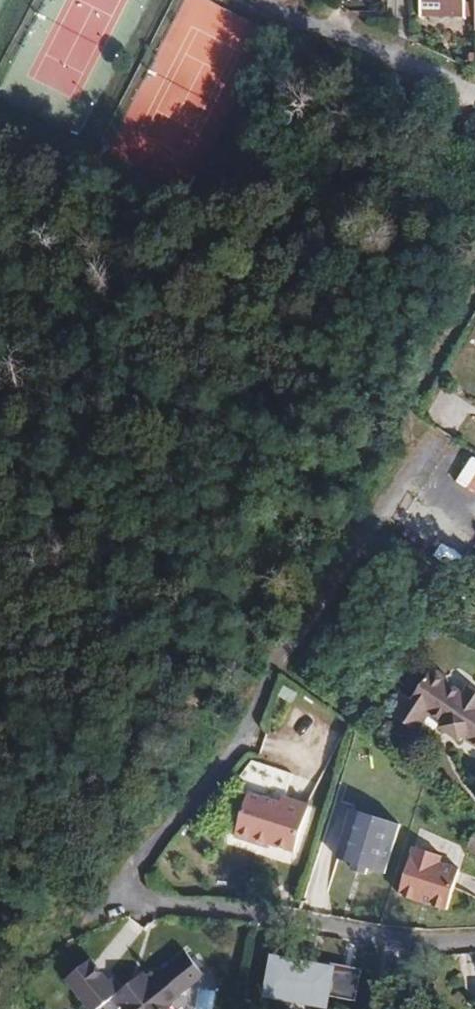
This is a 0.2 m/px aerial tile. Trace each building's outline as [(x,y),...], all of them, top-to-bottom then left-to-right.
[(462,0),(416,0),(416,17),(462,18),(462,0)] [(473,688),(465,696),(456,688),(455,680),(447,673),(435,671),(411,699),(403,692),(389,710),(418,733),(432,716),(443,725),(438,731),(457,746),(464,739),(474,748),(474,690),(473,688)] [(262,849),(264,844),(286,850),(302,804),(276,795),(273,800),(242,791),(228,837),(262,849)] [(351,805),(334,859),(385,873),(400,823),(351,805)] [(474,858),(474,829),(461,847),(474,858)] [(446,853),(415,844),(399,894),(448,909),(461,868),(443,862),(446,853)] [(89,1008),(98,1008),(126,986),(95,953),(65,978),(89,1008)] [(171,972),(173,974),(127,1008),(128,1008),(176,1008),(175,1007),(215,978),(198,953),(171,972)] [(400,973),(333,965),(330,998),(396,1006),(400,973)]
